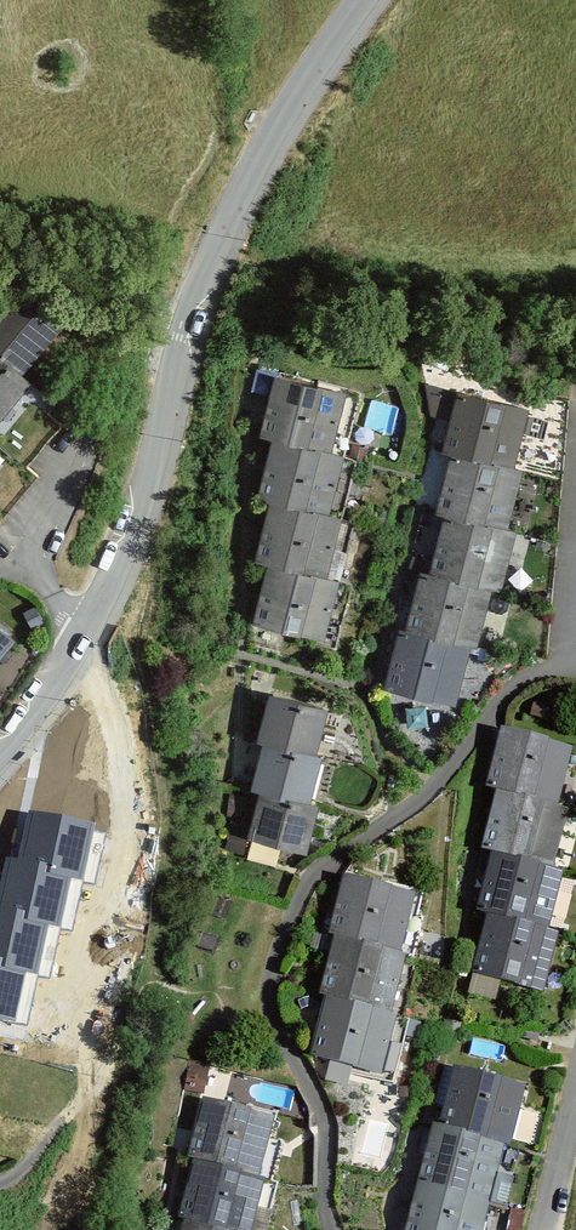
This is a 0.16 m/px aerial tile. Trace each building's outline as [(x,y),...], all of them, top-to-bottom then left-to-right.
[(0,303),(0,355),(21,372),(65,319),(18,281),(0,303)] [(21,372),(0,355),(0,419),(31,381),(21,372)] [(275,438),(342,456),(359,391),(330,384),(329,388),(275,374),(259,434),(275,438)] [(443,449),(451,451),(512,465),(526,407),(457,391),(443,449)] [(272,501),(340,519),(356,460),(342,456),(275,438),(259,497),(272,501)] [(436,512),(445,514),(507,529),(522,468),(512,465),(451,451),(436,512)] [(268,563),(339,582),(355,523),(340,519),(272,501),(256,560),(268,563)] [(445,514),(431,572),(490,586),(501,589),(515,531),(507,529),(445,514)] [(339,582),(268,563),(253,620),(293,631),(292,635),(336,647),(352,586),(339,582)] [(421,570),(407,628),(469,643),(476,645),(490,586),(431,572),(421,570)] [(455,701),(469,643),(407,628),(399,626),(385,684),(455,701)] [(0,627),(0,655),(14,639),(0,627)] [(258,739),(265,741),(315,754),(327,709),(271,693),(258,739)] [(496,790),(555,805),(569,747),(501,730),(487,788),(496,790)] [(253,786),(261,788),(309,801),(321,756),(315,754),(265,741),(253,786)] [(318,804),(309,801),(261,788),(249,833),(306,848),(318,804)] [(493,852),(552,867),(566,808),(555,805),(496,790),(481,849),(493,852)] [(15,1021),(25,971),(37,974),(47,923),(63,926),(72,878),(86,881),(97,824),(36,812),(27,858),(14,855),(3,907),(0,907),(0,1018),(15,1021)] [(488,916),(546,930),(562,869),(552,867),(493,852),(477,913),(488,916)] [(335,938),(407,956),(423,893),(346,873),(330,937),(335,938)] [(546,930),(488,916),(473,973),(542,990),(556,933),(546,930)] [(326,999),(400,1017),(414,958),(407,956),(335,938),(320,997),(326,999)] [(400,1017),(326,999),(312,1057),(392,1077),(407,1019),(400,1017)] [(440,1127),(500,1141),(509,1143),(523,1085),(454,1069),(440,1127)] [(195,1160),(272,1179),(281,1144),(269,1141),(274,1118),(203,1100),(188,1158),(195,1160)] [(417,1189),(485,1205),(500,1141),(440,1127),(432,1125),(417,1189)] [(226,1229),(264,1229),(277,1180),(272,1179),(195,1160),(180,1218),(185,1220),(226,1229)] [(485,1205),(417,1189),(407,1229),(479,1229),(485,1205)] [(185,1220),(182,1229),(226,1229),(185,1220)]
